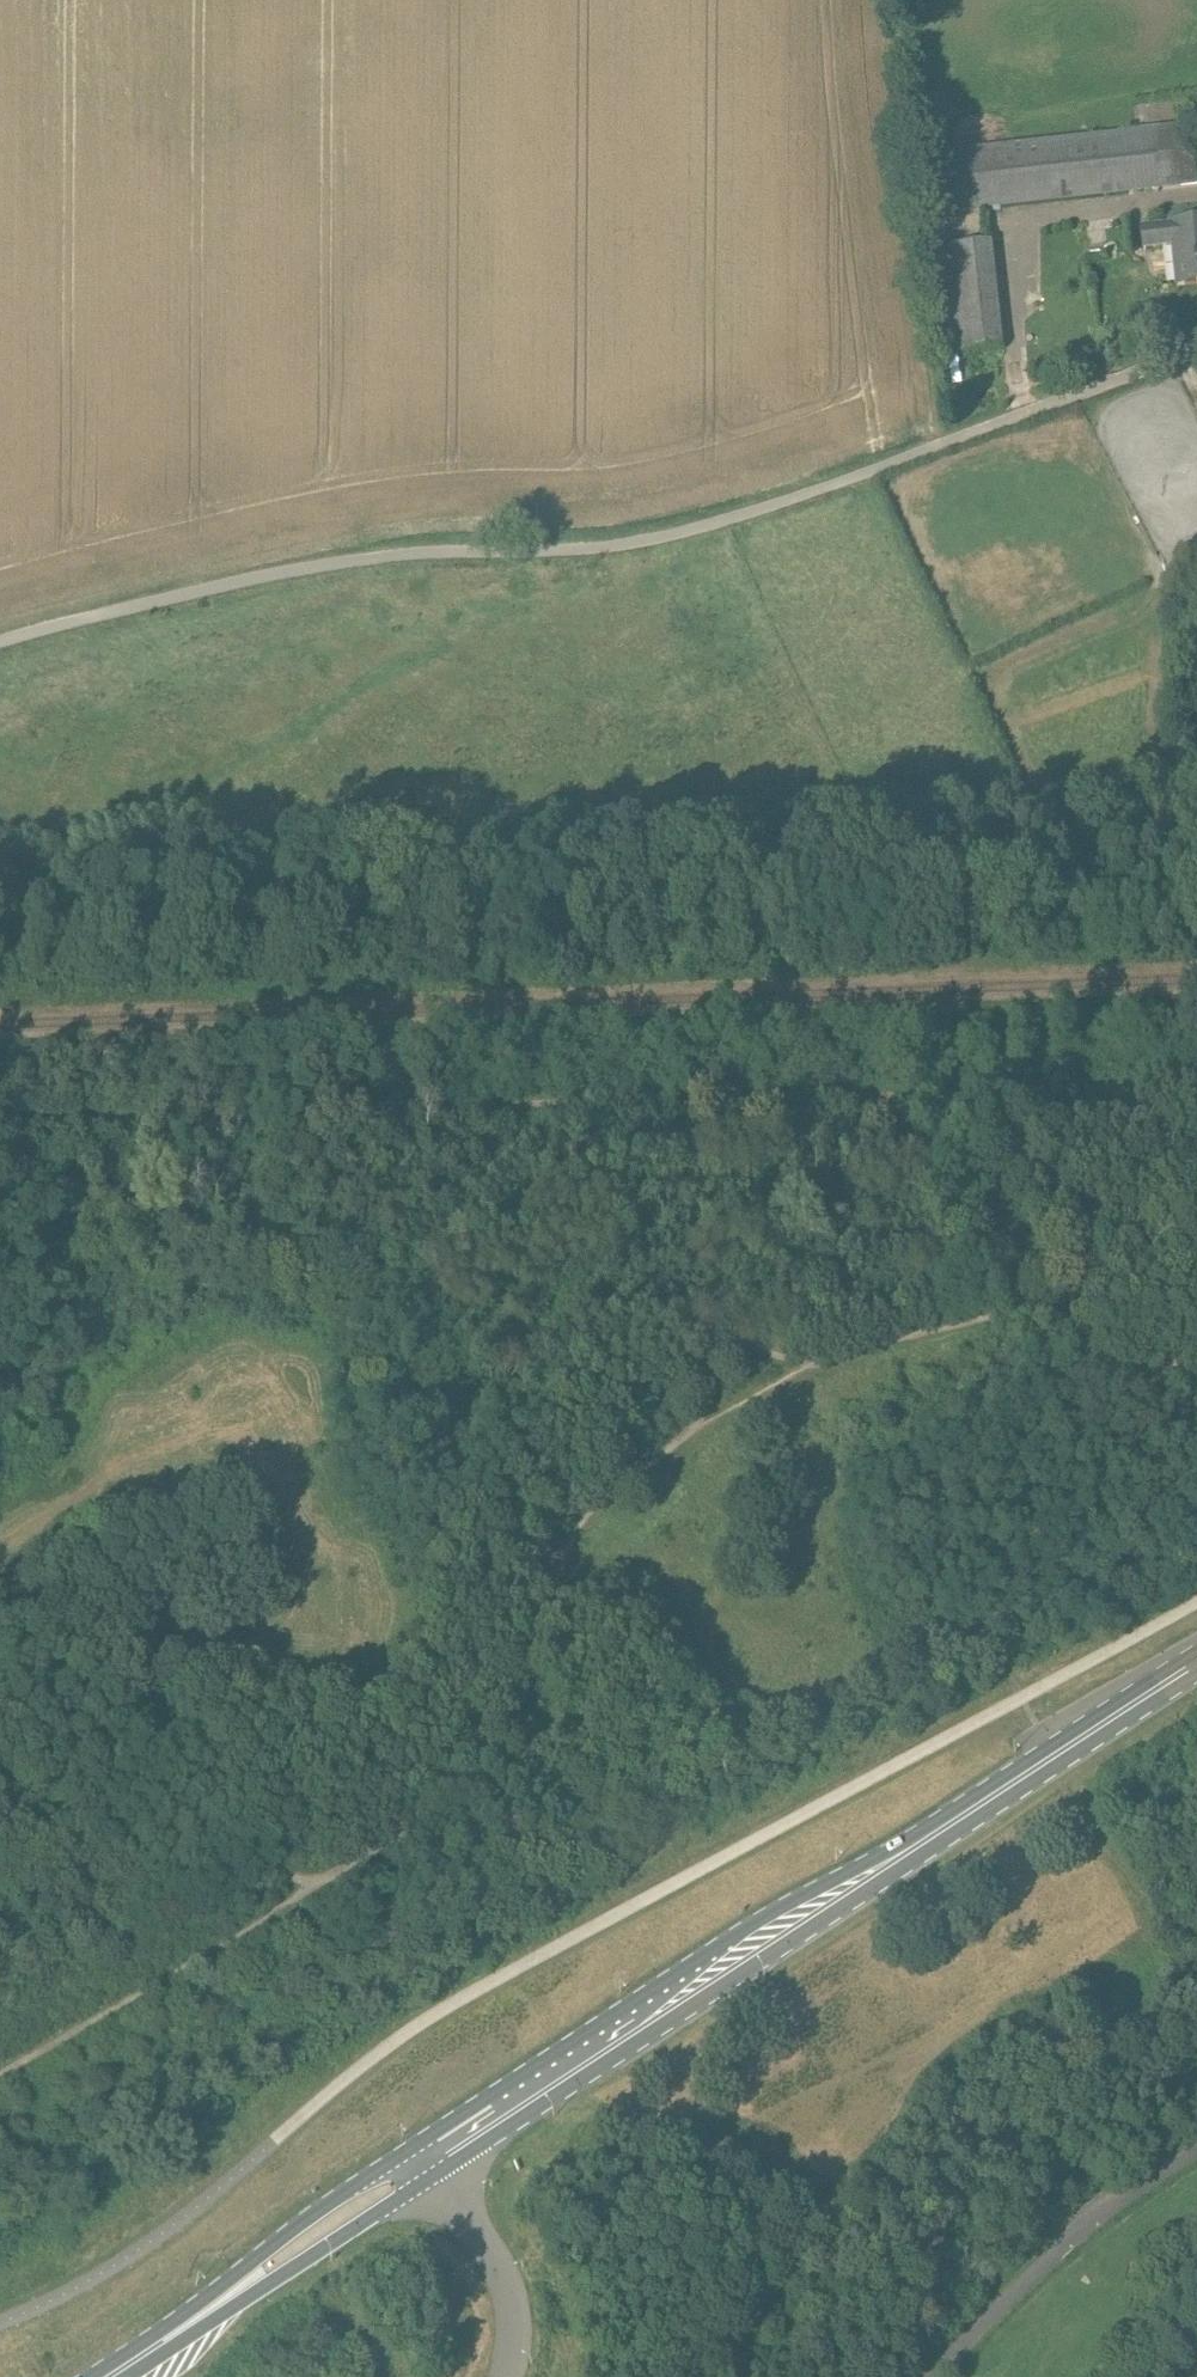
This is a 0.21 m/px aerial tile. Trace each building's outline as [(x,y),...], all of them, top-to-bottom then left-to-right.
[(1176,186),(1196,184),(1196,169),(1192,126),(1191,126),(1191,127),(954,154),(960,210),(1176,186)] [(1171,225),(1171,226),(1143,229),(1145,250),(1175,247),(1177,285),(1177,287),(1196,285),(1196,222),(1171,225)] [(1003,348),(1000,324),(992,242),(940,248),(952,354),(1003,348)]
